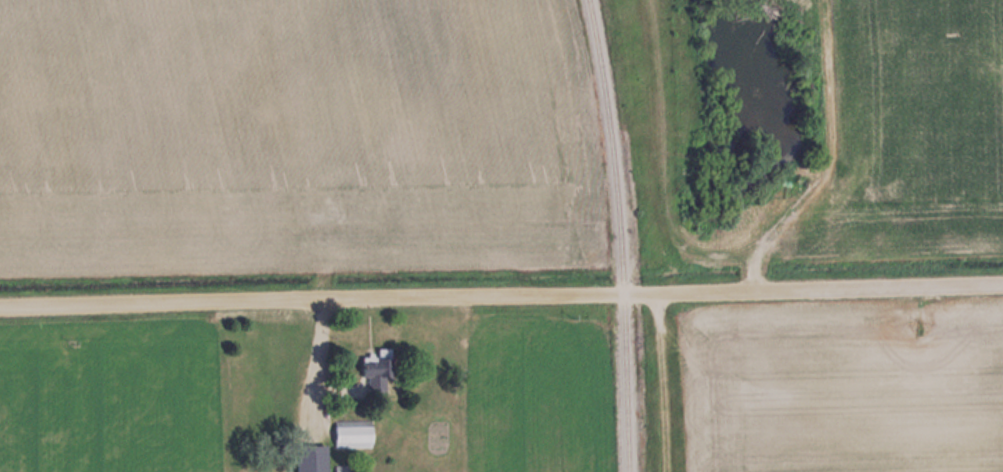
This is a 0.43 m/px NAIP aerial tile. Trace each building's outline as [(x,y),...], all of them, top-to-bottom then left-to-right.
[(365,355),(365,384),(392,384),(392,348),(377,348),(377,355),(365,355)] [(335,447),(372,447),(372,419),(335,419),(335,447)] [(297,444),(297,471),(327,471),(327,444),(297,444)]
